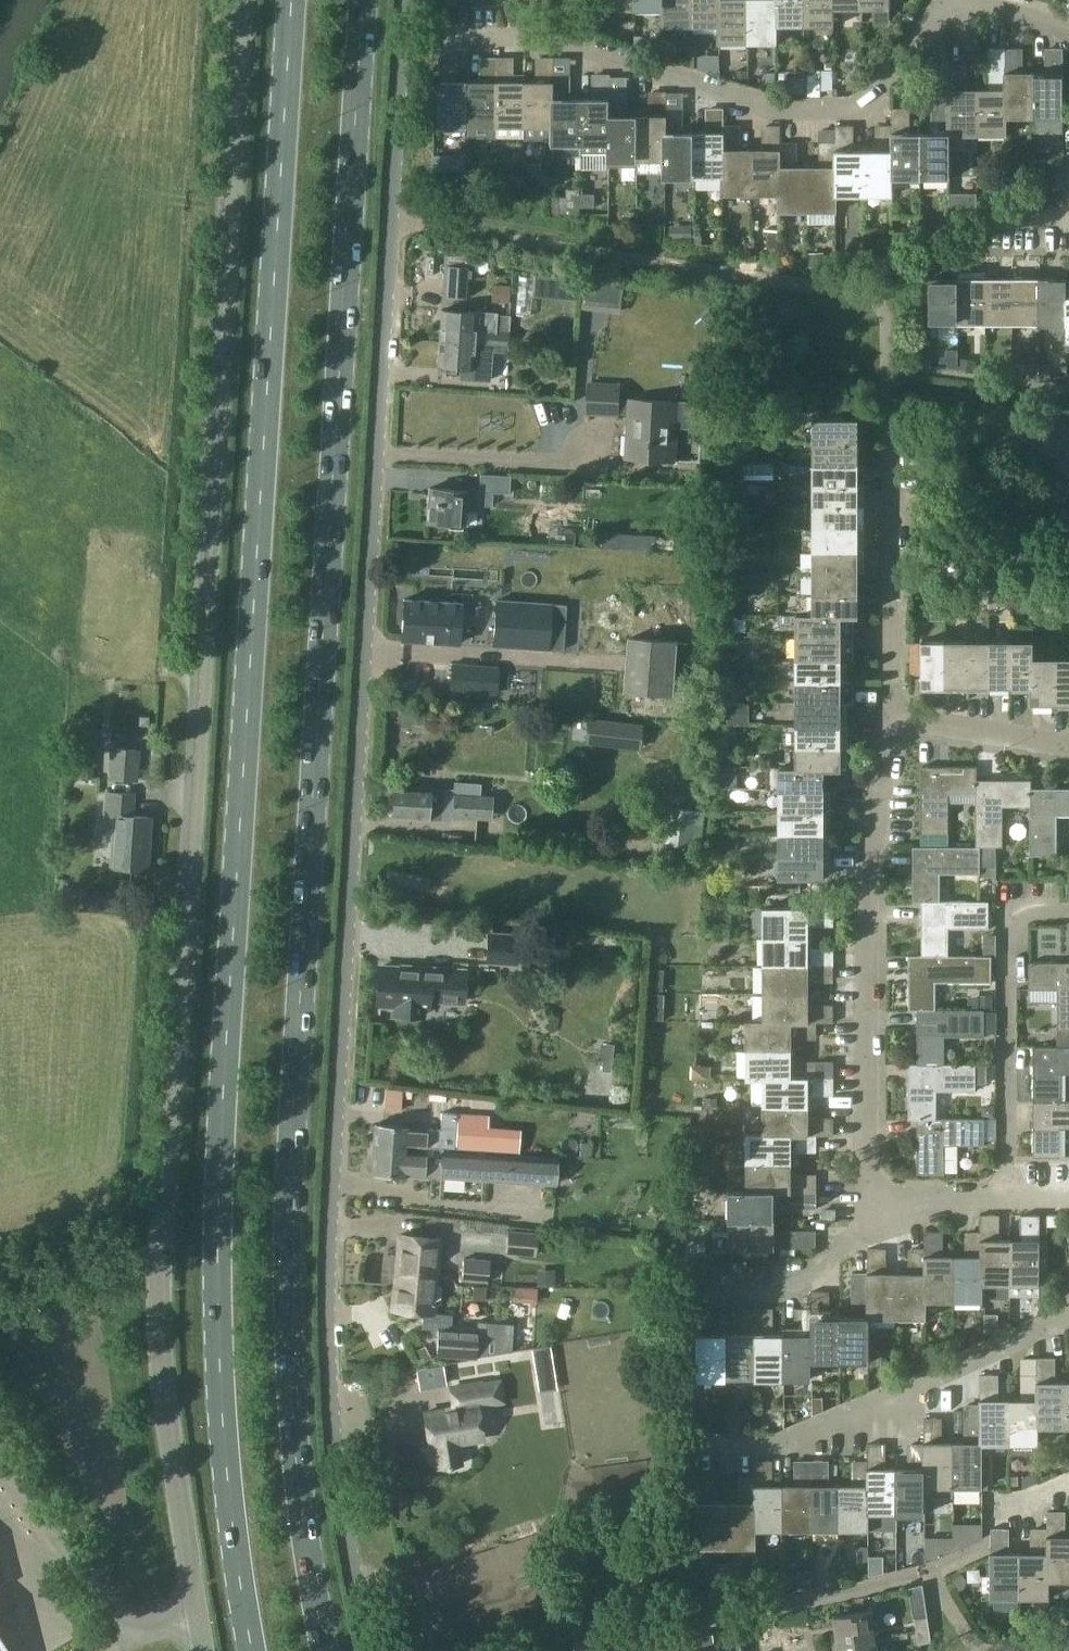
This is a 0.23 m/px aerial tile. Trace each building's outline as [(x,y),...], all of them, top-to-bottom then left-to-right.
[(635,9),(635,0),(606,0),(606,8),(635,9)] [(635,9),(662,9),(663,9),(663,0),(635,0),(635,9)] [(663,9),(662,9),(662,25),(692,25),(692,0),(663,0),(663,9)] [(719,25),(720,25),(720,0),(692,0),(692,25),(719,25)] [(720,25),(719,25),(719,42),(749,42),(749,0),(720,0),(720,25)] [(749,42),(777,42),(777,25),(776,25),(776,0),(749,0),(749,42)] [(777,25),(805,25),(805,0),(776,0),(776,25),(777,25)] [(834,8),(833,8),(833,0),(805,0),(805,25),(834,25),(834,8)] [(987,89),(976,89),(976,134),(1007,134),(1007,117),(1006,117),(1006,47),(987,47),(987,89)] [(1007,117),(1032,117),(1032,72),(1018,72),(1018,47),(1006,47),(1006,117),(1007,117)] [(1049,72),(1032,72),(1032,117),(1063,117),(1063,72),(1062,72),(1062,47),(1049,47),(1049,72)] [(484,81),(468,81),(467,126),(496,126),(497,56),(484,56),(484,81)] [(525,138),(525,126),(525,81),(510,81),(510,56),(497,56),(496,126),(497,126),(497,137),(525,138)] [(551,140),(551,126),(553,126),(553,73),(554,73),(554,56),(541,56),(541,81),(525,81),(525,126),(525,138),(525,140),(551,140)] [(468,81),(453,81),(453,57),(440,57),(440,81),(439,81),(439,126),(467,126),(468,81)] [(948,64),(948,108),(949,108),(949,134),(950,134),(976,134),(976,89),(962,89),(962,64),(948,64)] [(736,78),(747,78),(747,70),(736,70),(736,78)] [(821,70),(808,70),(808,96),(821,96),(821,89),(821,70)] [(767,72),(767,81),(776,81),(776,72),(767,72)] [(566,73),(554,73),(553,73),(553,126),(551,126),(551,140),(551,143),(580,144),(581,98),(566,98),(566,73)] [(596,98),(581,98),(580,144),(608,144),(610,144),(609,90),(610,90),(610,73),(597,73),(596,98)] [(608,160),(637,160),(637,115),(622,115),(622,90),(610,90),(609,90),(610,144),(608,144),(608,160)] [(653,115),(637,115),(637,160),(665,160),(666,160),(665,107),(667,107),(667,90),(653,90),(653,115)] [(678,107),(667,107),(665,107),(666,160),(665,160),(664,176),(693,176),(694,131),(679,131),(678,107)] [(709,131),(694,131),(693,176),(721,176),(723,176),(722,124),(724,124),(723,107),(710,107),(709,131)] [(920,176),(920,168),(920,132),(905,132),(905,108),(892,108),(892,124),(893,124),(893,176),(895,176),(920,176)] [(920,132),(920,168),(920,176),(950,177),(950,134),(949,134),(949,108),(948,108),(935,108),(935,132),(920,132)] [(735,124),(724,124),(722,124),(723,176),(721,176),(722,192),(750,193),(751,148),(736,148),(735,124)] [(750,193),(778,194),(779,194),(779,141),(780,141),(780,124),(766,124),(766,148),(751,148),(750,193)] [(835,124),(835,141),(836,141),(836,193),(837,193),(864,193),(864,148),(849,148),(849,124),(835,124)] [(895,194),(895,176),(893,176),(893,124),(892,124),(880,124),(880,148),(864,148),(864,193),(895,194)] [(792,141),(780,141),(779,141),(779,194),(778,194),(778,210),(808,210),(808,168),(808,164),(793,164),(792,141)] [(808,164),(808,168),(808,210),(837,210),(837,193),(836,193),(836,141),(835,141),(823,141),(823,164),(808,164)] [(456,156),(456,166),(456,171),(465,171),(465,169),(465,156),(456,156)] [(485,171),(485,184),(495,184),(495,171),(485,171)] [(459,177),(443,172),(438,186),(455,190),(459,177)] [(496,173),(496,186),(524,186),(525,174),(496,173)] [(552,185),(552,173),(540,173),(540,185),(552,185)] [(594,193),(582,193),(582,200),(582,206),(594,206),(594,203),(594,193)] [(950,193),(950,208),(951,222),(966,222),(966,208),(977,208),(977,204),(977,193),(950,193)] [(580,213),(580,200),(567,200),(567,213),(580,213)] [(671,225),(670,239),(693,239),(694,226),(671,225)] [(768,233),(769,247),(779,247),(778,233),(768,233)] [(695,235),(694,243),(702,243),(703,235),(695,235)] [(736,237),(722,238),(723,248),(737,248),(736,237)] [(811,266),(826,266),(825,252),(809,253),(810,265),(811,266)] [(903,253),(893,253),(894,272),(903,272),(903,253)] [(892,258),(884,258),(884,272),(892,272),(892,258)] [(469,296),(471,266),(445,264),(443,295),(469,296)] [(986,323),(986,278),(986,271),(960,271),(960,278),(959,278),(959,323),(986,323)] [(578,278),(535,274),(533,296),(576,299),(578,278)] [(931,323),(959,323),(959,278),(931,278),(931,323)] [(986,323),(1014,323),(1014,278),(986,278),(986,323)] [(1014,323),(1040,323),(1040,278),(1014,278),(1014,323)] [(1067,344),(1067,340),(1067,323),(1067,295),(1068,295),(1068,278),(1040,278),(1040,323),(1053,323),(1053,344),(1067,344)] [(493,283),(492,301),(510,302),(511,284),(493,283)] [(442,310),(440,341),(485,343),(486,329),(496,330),(497,314),(497,312),(475,310),(475,312),(442,310)] [(440,341),(438,365),(471,367),(471,379),(490,380),(492,350),(507,351),(508,331),(502,330),(496,330),(486,329),(485,343),(440,341)] [(948,349),(948,366),(958,366),(958,349),(948,349)] [(959,369),(976,372),(978,360),(960,358),(959,369)] [(1013,366),(1013,377),(1026,378),(1026,363),(1013,363),(1013,366)] [(1040,363),(1026,363),(1026,378),(1040,380),(1040,366),(1040,363)] [(589,382),(587,412),(618,413),(618,411),(628,412),(626,456),(675,459),(676,427),(685,428),(687,401),(678,400),(629,398),(629,400),(619,400),(620,384),(589,382)] [(860,441),(860,418),(815,417),(814,441),(860,441)] [(860,463),(860,441),(814,441),(814,462),(860,463)] [(859,484),(860,463),(814,462),(814,484),(859,484)] [(464,524),(465,504),(492,505),(493,492),(510,493),(511,475),(480,473),(479,491),(466,490),(430,487),(428,522),(464,524)] [(741,493),(758,493),(758,484),(741,484),(741,493)] [(859,505),(859,484),(814,484),(814,505),(859,505)] [(814,505),(814,527),(859,527),(859,505),(814,505)] [(859,550),(859,527),(814,527),(814,550),(859,550)] [(859,571),(859,550),(814,550),(814,571),(859,571)] [(753,553),(738,553),(738,569),(753,568),(753,553)] [(859,593),(859,571),(814,571),(814,593),(859,593)] [(738,572),(738,587),(751,587),(751,572),(738,572)] [(859,616),(859,593),(814,593),(814,594),(803,594),(804,614),(814,614),(814,615),(843,615),(843,616),(859,616)] [(463,619),(464,602),(404,599),(402,639),(459,642),(461,619),(463,619)] [(493,643),(563,648),(566,604),(551,604),(551,602),(496,599),(493,643)] [(843,636),(843,616),(843,615),(814,615),(814,614),(804,614),(798,614),(782,614),(782,627),(798,627),(798,636),(843,636)] [(630,636),(626,690),(675,693),(679,640),(630,636)] [(843,659),(843,636),(798,636),(798,659),(843,659)] [(924,685),(947,685),(947,641),(924,641),(924,685)] [(947,685),(969,685),(969,641),(947,641),(947,685)] [(969,685),(991,685),(991,641),(969,641),(969,685)] [(991,685),(1013,685),(1013,641),(991,641),(991,685)] [(1013,685),(1032,685),(1033,685),(1033,657),(1034,657),(1034,641),(1013,641),(1013,685)] [(1032,702),(1056,702),(1055,657),(1034,657),(1033,657),(1033,685),(1032,685),(1032,702)] [(1068,702),(1068,657),(1055,657),(1056,702),(1068,702)] [(843,682),(843,659),(798,659),(797,682),(843,682)] [(453,663),(452,687),(495,691),(497,667),(453,663)] [(741,701),(741,682),(730,681),(729,700),(741,701)] [(797,682),(797,703),(843,703),(843,682),(797,682)] [(426,698),(400,697),(398,719),(425,721),(426,698)] [(797,703),(797,725),(843,726),(843,703),(797,703)] [(741,704),(729,704),(729,722),(741,722),(741,704)] [(585,740),(638,747),(641,724),(588,717),(585,740)] [(843,747),(843,726),(797,725),(797,747),(843,747)] [(844,769),(843,747),(797,747),(797,767),(797,768),(826,767),(826,769),(844,769)] [(112,749),(110,776),(135,778),(137,750),(112,749)] [(731,751),(721,751),(721,765),(732,765),(731,751)] [(738,787),(738,766),(719,766),(719,787),(738,787)] [(767,790),(780,790),(826,790),(826,769),(826,767),(797,768),(797,767),(767,766),(767,790)] [(949,793),(976,793),(977,780),(977,767),(922,767),(922,833),(946,833),(949,833),(949,793)] [(1032,780),(977,780),(976,793),(976,847),(1002,847),(1002,806),(1029,806),(1030,806),(1031,789),(1032,780)] [(454,789),(453,815),(480,817),(482,783),(455,781),(454,789)] [(395,786),(393,815),(427,818),(441,818),(453,819),(453,815),(454,789),(395,786)] [(1031,789),(1030,806),(1029,806),(1029,854),(1056,854),(1057,814),(1068,814),(1068,789),(1031,789)] [(111,865),(147,867),(151,815),(133,814),(134,792),(106,790),(104,820),(114,820),(111,865)] [(826,812),(826,790),(780,790),(780,812),(826,812)] [(693,809),(672,808),(670,843),(692,844),(692,842),(703,842),(704,813),(693,809)] [(826,833),(826,812),(780,812),(780,833),(826,833)] [(826,855),(826,833),(780,833),(780,854),(826,855)] [(922,833),(922,847),(946,847),(946,833),(922,833)] [(737,837),(720,837),(720,851),(737,851),(737,837)] [(913,902),(922,902),(922,901),(940,901),(940,900),(940,874),(980,874),(980,866),(980,854),(980,847),(946,847),(922,847),(913,847),(913,902)] [(826,878),(826,855),(780,854),(780,878),(826,878)] [(980,854),(980,866),(997,866),(997,854),(980,854)] [(997,876),(997,867),(983,867),(983,876),(997,876)] [(779,880),(779,893),(795,893),(795,880),(779,880)] [(922,901),(922,902),(922,955),(948,956),(948,955),(948,927),(988,927),(988,900),(940,900),(940,901),(922,901)] [(809,908),(764,908),(764,938),(809,937),(809,922),(834,922),(834,909),(809,909),(809,908)] [(490,932),(488,960),(516,962),(518,934),(490,932)] [(764,966),(833,966),(833,953),(808,953),(809,937),(764,938),(764,966)] [(922,955),(909,955),(909,1011),(918,1011),(918,1010),(935,1010),(935,1009),(935,983),(992,983),(992,955),(984,955),(975,955),(948,955),(948,956),(922,955)] [(1029,962),(1029,989),(1057,989),(1057,1029),(1068,1029),(1068,962),(1029,962)] [(429,1006),(429,1001),(464,1004),(466,969),(418,966),(418,968),(379,966),(377,1003),(396,1004),(395,1013),(423,1014),(424,1006),(429,1006)] [(833,979),(833,966),(764,966),(764,994),(808,994),(808,979),(833,979)] [(808,994),(764,994),(764,1022),(764,1023),(816,1022),(816,1024),(833,1024),(833,1006),(815,1006),(815,1010),(808,1010),(808,994)] [(980,1010),(984,1010),(992,1010),(992,995),(980,995),(980,997),(980,1010)] [(650,1006),(650,1019),(664,1020),(665,1006),(650,1006)] [(944,1065),(944,1037),(984,1037),(984,1032),(984,1012),(984,1010),(980,1010),(935,1009),(935,1010),(918,1010),(918,1011),(918,1064),(918,1065),(944,1065)] [(718,1022),(718,1012),(703,1012),(703,1022),(718,1022)] [(984,1012),(984,1032),(996,1032),(996,1012),(984,1012)] [(764,1023),(764,1022),(746,1021),(746,1051),(791,1051),(791,1036),(816,1036),(816,1024),(816,1022),(764,1023)] [(1034,1102),(1060,1102),(1060,1074),(1068,1074),(1068,1048),(1034,1047),(1034,1102)] [(791,1051),(746,1051),(746,1080),(764,1080),(764,1079),(815,1080),(815,1078),(833,1078),(833,1065),(815,1065),(815,1066),(791,1066),(791,1051)] [(614,1061),(605,1060),(603,1070),(612,1071),(614,1061)] [(909,1119),(917,1119),(917,1118),(935,1119),(935,1118),(935,1091),(975,1091),(975,1082),(987,1082),(987,1065),(944,1065),(918,1065),(918,1064),(909,1064),(909,1119)] [(711,1078),(711,1066),(692,1065),(692,1078),(711,1078)] [(764,1079),(764,1080),(764,1109),(808,1109),(808,1092),(833,1092),(833,1078),(815,1078),(815,1080),(764,1079)] [(403,1097),(412,1098),(412,1089),(403,1089),(403,1097)] [(1034,1102),(1034,1156),(1060,1156),(1060,1129),(1068,1129),(1068,1102),(1060,1102),(1034,1102)] [(983,1111),(982,1117),(996,1117),(996,1105),(988,1105),(983,1111)] [(764,1109),(764,1135),(764,1136),(815,1135),(815,1137),(833,1137),(833,1123),(808,1123),(808,1109),(764,1109)] [(426,1128),(426,1127),(375,1123),(374,1146),(409,1149),(409,1145),(431,1147),(431,1146),(441,1147),(444,1147),(456,1148),(456,1147),(486,1149),(488,1115),(458,1113),(457,1119),(456,1119),(456,1113),(441,1112),(440,1129),(426,1128)] [(984,1118),(935,1118),(935,1119),(917,1118),(917,1119),(917,1174),(944,1174),(944,1145),(984,1145),(984,1118)] [(764,1136),(764,1135),(747,1135),(747,1164),(790,1165),(790,1149),(815,1149),(815,1137),(815,1135),(764,1136)] [(487,1150),(518,1152),(518,1140),(488,1138),(487,1150)] [(409,1149),(374,1146),(372,1172),(424,1175),(441,1176),(443,1151),(444,1147),(441,1147),(431,1146),(431,1147),(409,1145),(409,1149)] [(556,1185),(558,1159),(443,1151),(441,1176),(556,1185)] [(815,1191),(815,1179),(790,1179),(790,1165),(747,1164),(747,1191),(747,1192),(798,1191),(815,1191)] [(774,1205),(815,1205),(815,1191),(798,1191),(747,1192),(747,1191),(729,1191),(729,1221),(774,1221),(774,1205)] [(982,1215),(982,1232),(983,1232),(982,1285),(983,1285),(1011,1285),(1011,1240),(996,1240),(996,1215),(982,1215)] [(1021,1240),(1011,1240),(1011,1285),(1011,1295),(1040,1295),(1040,1283),(1048,1283),(1048,1240),(1040,1240),(1040,1215),(1021,1215),(1021,1240)] [(1059,1215),(1048,1215),(1048,1225),(1059,1226),(1059,1215)] [(813,1249),(813,1235),(774,1235),(774,1221),(729,1221),(729,1248),(740,1249),(770,1249),(813,1249)] [(506,1252),(536,1255),(538,1231),(508,1229),(508,1225),(490,1224),(489,1234),(508,1235),(506,1252)] [(927,1301),(955,1302),(955,1257),(939,1257),(939,1232),(925,1232),(925,1249),(926,1249),(925,1301),(927,1301)] [(970,1232),(970,1257),(955,1257),(955,1302),(983,1302),(983,1285),(982,1285),(983,1232),(982,1232),(970,1232)] [(399,1235),(398,1252),(395,1287),(413,1288),(415,1270),(439,1272),(441,1238),(399,1235)] [(740,1249),(740,1258),(770,1258),(770,1249),(740,1249)] [(868,1249),(868,1275),(869,1275),(869,1292),(869,1318),(870,1318),(897,1318),(897,1274),(882,1274),(882,1249),(868,1249)] [(912,1274),(897,1274),(897,1318),(926,1319),(927,1301),(925,1301),(926,1249),(925,1249),(912,1249),(912,1274)] [(464,1257),(462,1280),(488,1282),(490,1259),(464,1257)] [(680,1279),(697,1279),(697,1262),(680,1262),(680,1279)] [(413,1288),(395,1287),(393,1310),(435,1313),(436,1298),(441,1299),(442,1285),(437,1285),(439,1272),(415,1270),(413,1288)] [(538,1273),(538,1285),(555,1285),(555,1273),(538,1273)] [(870,1361),(870,1318),(869,1318),(869,1292),(869,1275),(868,1275),(851,1275),(851,1317),(840,1317),(839,1361),(870,1361)] [(813,1361),(839,1361),(840,1317),(830,1317),(824,1316),(824,1291),(811,1291),(812,1309),(813,1309),(811,1361),(813,1361)] [(698,1377),(728,1377),(728,1333),(712,1333),(712,1308),(698,1308),(698,1377)] [(728,1377),(756,1377),(756,1309),(742,1309),(742,1333),(728,1333),(728,1377)] [(756,1377),(784,1377),(784,1333),(769,1333),(769,1309),(756,1309),(756,1377)] [(799,1333),(784,1333),(784,1377),(813,1378),(813,1361),(811,1361),(813,1309),(812,1309),(799,1309),(799,1333)] [(985,1314),(985,1332),(996,1332),(997,1314),(985,1314)] [(425,1345),(413,1351),(420,1363),(431,1357),(425,1345)] [(551,1345),(532,1348),(539,1392),(558,1389),(551,1345)] [(872,1364),(883,1365),(883,1354),(872,1354),(872,1364)] [(1021,1401),(1009,1401),(1009,1445),(1009,1454),(1038,1454),(1039,1427),(1037,1427),(1038,1376),(1038,1357),(1021,1357),(1021,1401)] [(1056,1357),(1038,1357),(1038,1376),(1037,1427),(1039,1427),(1067,1427),(1067,1383),(1056,1383),(1056,1357)] [(1009,1401),(993,1401),(993,1376),(981,1376),(981,1399),(980,1399),(980,1405),(980,1417),(982,1417),(981,1445),(982,1445),(1009,1445),(1009,1401)] [(431,1447),(436,1446),(439,1467),(461,1464),(458,1442),(484,1438),(478,1405),(486,1403),(482,1382),(452,1387),(455,1407),(425,1412),(431,1447)] [(953,1443),(953,1488),(982,1488),(982,1445),(981,1445),(982,1417),(980,1417),(980,1405),(968,1405),(968,1443),(953,1443)] [(713,1431),(714,1416),(698,1416),(698,1431),(713,1431)] [(953,1488),(953,1443),(938,1443),(938,1418),(924,1418),(924,1444),(925,1444),(925,1488),(926,1488),(926,1497),(953,1497),(953,1488)] [(870,1513),(897,1513),(897,1469),(881,1469),(881,1444),(868,1444),(868,1461),(869,1461),(868,1513),(870,1513)] [(926,1497),(926,1488),(925,1488),(925,1444),(924,1444),(912,1444),(912,1469),(897,1469),(897,1513),(926,1513),(926,1497)] [(755,1532),(756,1532),(783,1532),(783,1485),(767,1485),(767,1461),(755,1461),(755,1478),(756,1478),(755,1532)] [(798,1486),(783,1485),(783,1532),(811,1532),(812,1461),(798,1461),(798,1486)] [(824,1461),(812,1461),(811,1532),(840,1532),(840,1487),(824,1487),(824,1461)] [(855,1487),(840,1487),(840,1532),(870,1532),(870,1513),(868,1513),(869,1461),(868,1461),(855,1461),(855,1487)] [(1019,1485),(1019,1476),(1010,1476),(1010,1485),(1019,1485)] [(697,1548),(728,1548),(728,1502),(712,1502),(712,1478),(698,1478),(698,1502),(697,1502),(697,1548)] [(742,1502),(728,1502),(728,1548),(756,1548),(756,1532),(755,1532),(756,1478),(755,1478),(742,1478),(742,1502)] [(1061,1537),(1062,1512),(1048,1512),(1048,1529),(1048,1581),(1049,1581),(1068,1581),(1068,1537),(1061,1537)] [(991,1598),(1020,1598),(1021,1554),(1005,1553),(1005,1529),(992,1530),(992,1553),(991,1553),(991,1598)] [(1021,1554),(1020,1598),(1049,1598),(1049,1581),(1048,1581),(1048,1529),(1036,1529),(1035,1554),(1021,1554)] [(944,1538),(944,1554),(954,1550),(954,1537),(944,1538)] [(867,1547),(858,1547),(858,1562),(868,1561),(867,1547)] [(883,1573),(883,1557),(869,1557),(870,1576),(883,1573)] [(728,1581),(728,1563),(728,1562),(714,1562),(714,1584),(728,1584),(728,1581)] [(739,1563),(728,1563),(728,1581),(739,1581),(739,1563)] [(837,1572),(821,1572),(821,1586),(837,1582),(837,1572)] [(953,1580),(959,1591),(965,1587),(967,1579),(963,1573),(960,1576),(953,1580)] [(778,1593),(786,1593),(786,1574),(778,1574),(778,1593)] [(873,1608),(834,1614),(837,1632),(831,1633),(832,1643),(877,1636),(873,1608)] [(8,1628),(17,1622),(10,1611),(1,1617),(8,1628)] [(916,1617),(918,1630),(930,1628),(928,1615),(916,1617)] [(932,1640),(930,1628),(918,1630),(920,1642),(932,1640)] [(0,1633),(0,1650),(11,1650),(0,1633)] [(741,1642),(716,1646),(714,1633),(674,1639),(676,1650),(742,1650),(741,1642)] [(832,1643),(833,1650),(879,1650),(877,1636),(832,1643)]
